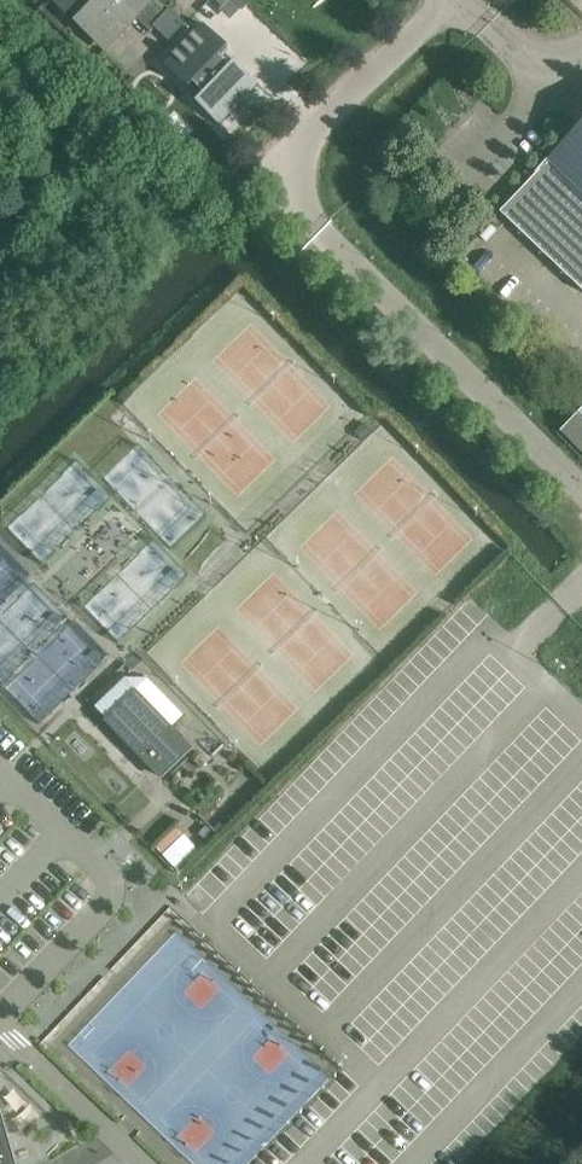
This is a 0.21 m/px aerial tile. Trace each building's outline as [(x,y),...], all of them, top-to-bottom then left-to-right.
[(66,14),(73,7),(80,14),(78,16),(109,46),(136,18),(150,32),(171,11),(159,0),(51,0),(66,14)] [(219,55),(227,46),(226,45),(224,46),(203,26),(204,25),(203,23),(163,64),(164,65),(165,64),(188,85),(187,87),(188,88),(192,83),(203,93),(195,101),(196,102),(197,101),(219,122),(218,124),(219,125),(258,83),(257,82),(256,84),(234,63),(236,61),(234,60),(230,65),(219,55)] [(563,141),(564,142),(529,179),(530,180),(500,211),(581,290),(581,121),(563,141)] [(581,461),(581,404),(581,403),(553,433),(581,461)] [(136,693),(108,720),(107,721),(161,776),(190,748),(136,693)] [(153,846),(176,870),(198,849),(175,825),(153,846)] [(0,1110),(0,1163),(16,1163),(0,1110)]
